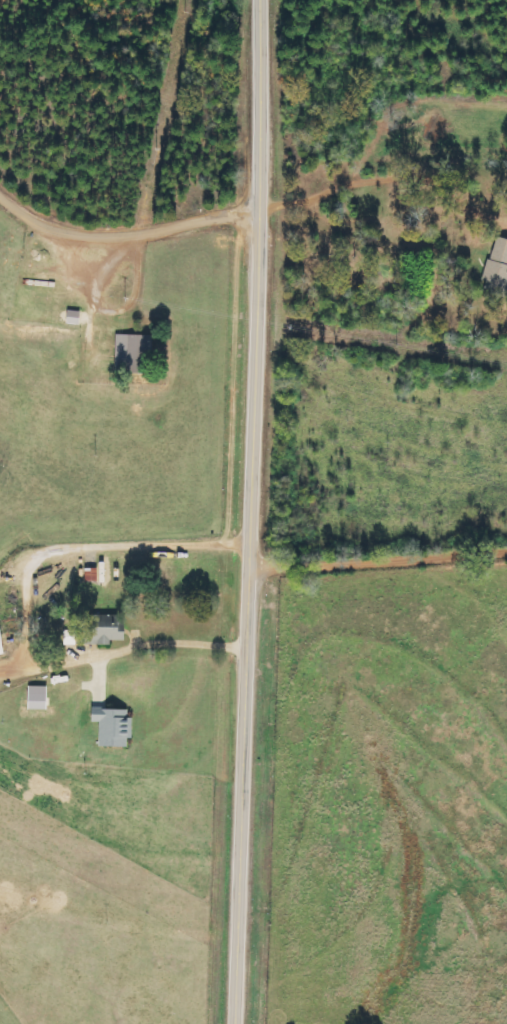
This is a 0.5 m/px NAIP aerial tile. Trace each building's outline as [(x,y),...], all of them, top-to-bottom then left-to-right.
[(506,298),(506,238),(498,235),(486,279),(488,280),(485,291),(506,298)] [(156,335),(118,334),(117,372),(155,373),(156,335)] [(79,644),(114,645),(114,640),(128,641),(128,631),(123,631),(124,616),(95,615),(95,629),(79,629),(79,644)] [(66,645),(78,645),(78,630),(66,630),(66,645)] [(102,722),(101,747),(130,747),(130,738),(132,738),(133,709),(95,709),(94,722),(102,722)]
